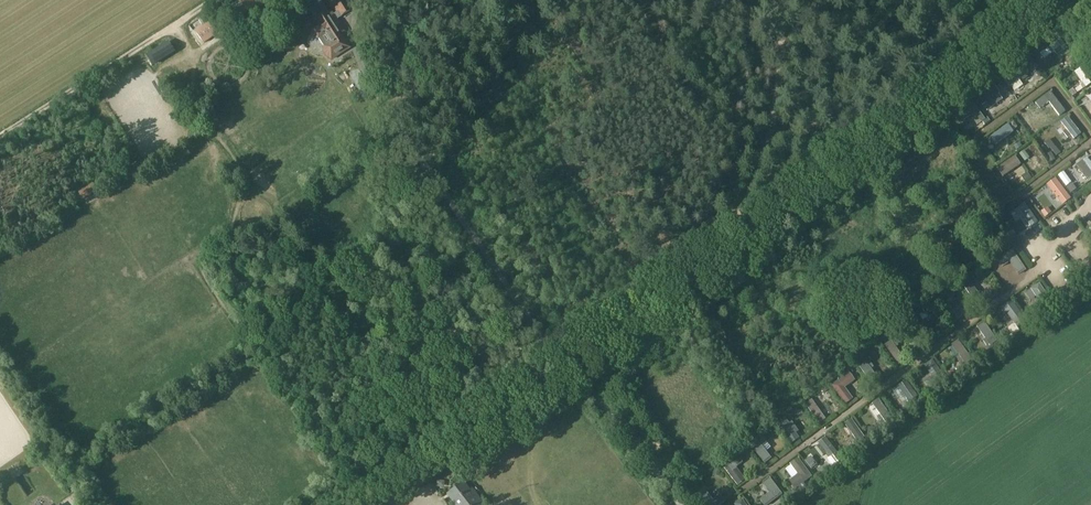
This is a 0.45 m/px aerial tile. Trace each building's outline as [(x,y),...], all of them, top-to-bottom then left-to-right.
[(195,32),(204,43),(263,1),(263,0),(240,0),(195,32)] [(319,0),(307,0),(304,2),(316,20),(313,22),(315,25),(312,27),(313,32),(315,35),(317,37),(325,48),(325,52),(328,56),(331,58),(348,47),(339,32),(343,30),(331,11),(328,13),(319,0)] [(341,17),(351,10),(349,7),(350,6),(346,0),(330,0),(341,17)] [(1056,41),(1040,54),(1044,59),(1054,51),(1057,55),(1063,50),(1056,41)] [(168,56),(164,60),(176,53),(169,42),(146,56),(148,60),(160,49),(168,56)] [(1024,66),(1004,80),(1009,87),(1029,73),(1025,67),(1024,66)] [(1080,69),(1075,73),(1086,88),(1090,84),(1080,69)] [(980,97),(979,98),(983,103),(999,92),(995,87),(980,97)] [(1020,88),(1010,94),(1014,100),(1024,94),(1020,88)] [(1044,96),(1036,102),(1041,108),(1049,102),(1060,115),(1066,111),(1050,91),(1044,96)] [(994,117),(1002,114),(999,106),(990,110),(994,117)] [(1042,108),(1035,112),(1045,129),(1052,125),(1042,108)] [(962,123),(970,118),(965,111),(950,121),(961,138),(968,133),(962,123)] [(1068,118),(1062,123),(1067,129),(1063,132),(1068,138),(1072,135),(1074,139),(1081,134),(1068,118)] [(979,127),(983,134),(989,130),(985,123),(979,127)] [(1008,124),(990,137),(995,145),(1013,131),(1008,124)] [(1049,139),(1046,141),(1056,156),(1060,153),(1049,139)] [(1015,155),(997,168),(1003,177),(1021,164),(1015,155)] [(1075,165),(1088,182),(1090,180),(1090,163),(1086,157),(1075,165)] [(1073,190),(1082,184),(1071,170),(1063,176),(1073,190)] [(1024,188),(1030,184),(1020,171),(1015,175),(1024,188)] [(1055,178),(1046,184),(1061,205),(1070,198),(1055,178)] [(83,202),(97,192),(92,185),(78,195),(83,202)] [(1024,203),(1017,208),(1030,227),(1037,222),(1024,203)] [(1063,213),(1046,229),(1053,236),(1069,219),(1063,213)] [(1012,250),(997,260),(1003,267),(1010,262),(1019,275),(1026,270),(1012,250)] [(1007,280),(1014,275),(1009,269),(1003,274),(1007,280)] [(968,278),(962,283),(978,306),(984,301),(968,278)] [(1039,284),(1031,289),(1038,300),(1031,305),(1037,313),(1052,303),(1039,284)] [(945,301),(938,306),(952,325),(959,320),(945,301)] [(1011,302),(1003,309),(1020,330),(1028,324),(1011,302)] [(918,320),(912,325),(926,344),(932,340),(918,320)] [(977,326),(976,326),(990,346),(997,341),(983,322),(977,326)] [(891,341),(885,345),(886,347),(898,365),(899,365),(905,361),(905,360),(893,343),(891,341)] [(958,341),(951,345),(953,347),(965,364),(965,365),(972,360),(958,341)] [(930,390),(945,379),(932,360),(924,366),(931,377),(924,382),(930,390)] [(866,363),(859,367),(872,385),(878,380),(866,363)] [(845,388),(854,381),(849,373),(831,386),(844,405),(853,399),(845,388)] [(905,380),(899,385),(911,401),(918,396),(905,380)] [(878,399),(872,404),(885,423),(892,418),(878,399)] [(811,400),(805,404),(807,406),(819,423),(819,424),(825,420),(811,400)] [(791,444),(799,438),(785,418),(777,423),(791,444)] [(851,419),(844,424),(858,442),(864,438),(851,419)] [(825,439),(819,443),(835,465),(841,460),(825,439)] [(756,440),(750,445),(764,464),(771,459),(756,440)] [(736,468),(742,463),(736,455),(722,466),(737,486),(745,480),(736,468)] [(795,489),(812,477),(798,458),(790,464),(798,475),(789,481),(795,489)] [(782,494),(769,477),(762,482),(770,492),(760,500),(764,504),(768,504),(782,494)] [(23,481),(14,486),(23,504),(33,500),(23,481)] [(463,483),(448,494),(456,504),(484,504),(472,490),(470,491),(463,483)] [(713,500),(703,488),(697,493),(707,504),(721,504),(725,502),(720,495),(713,500)]
